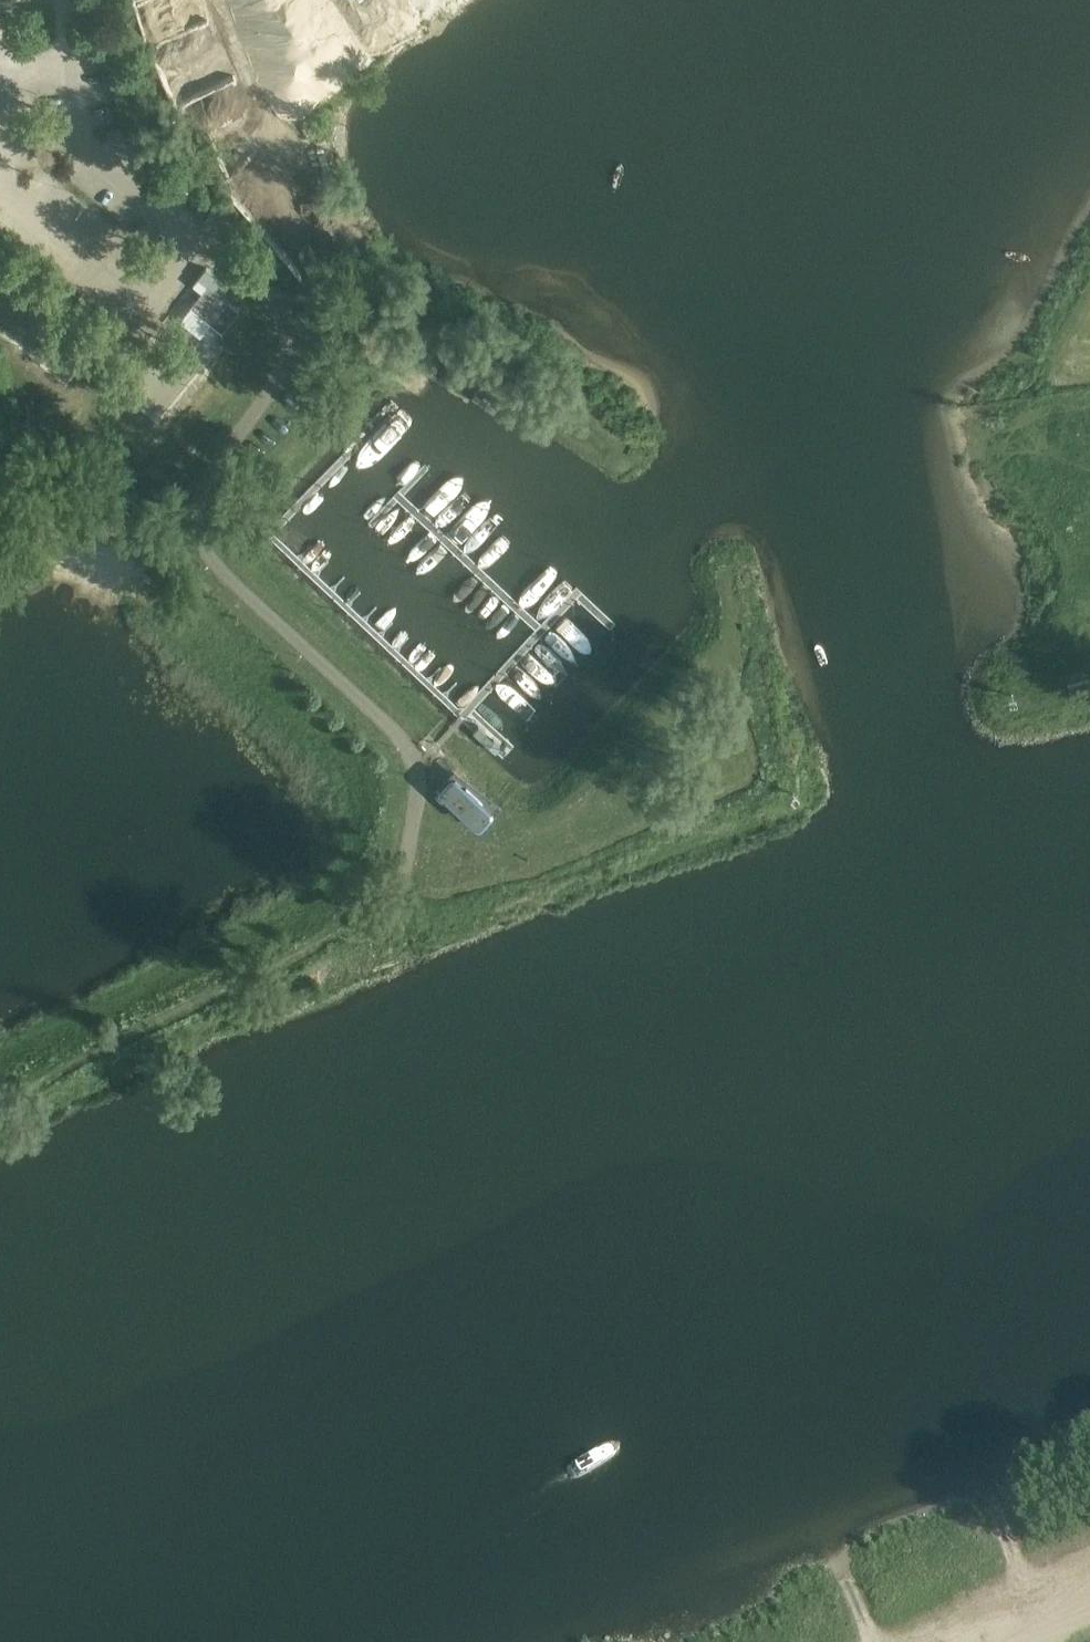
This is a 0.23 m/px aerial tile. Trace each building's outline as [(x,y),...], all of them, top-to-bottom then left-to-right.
[(198,278),(192,285),(201,292),(207,285),(219,295),(228,284),(206,268),(198,278)] [(228,302),(219,295),(207,285),(201,292),(190,306),(211,323),(228,302)] [(407,432),(382,409),(294,503),(318,526),(407,432)] [(462,785),(455,778),(454,777),(453,777),(452,776),(452,777),(451,777),(442,786),(442,787),(441,788),(442,788),(442,789),(476,822),(477,822),(478,822),(479,822),(479,821),(488,812),(488,811),(488,810),(488,809),(479,801),(482,798),(465,782),(462,785)]
